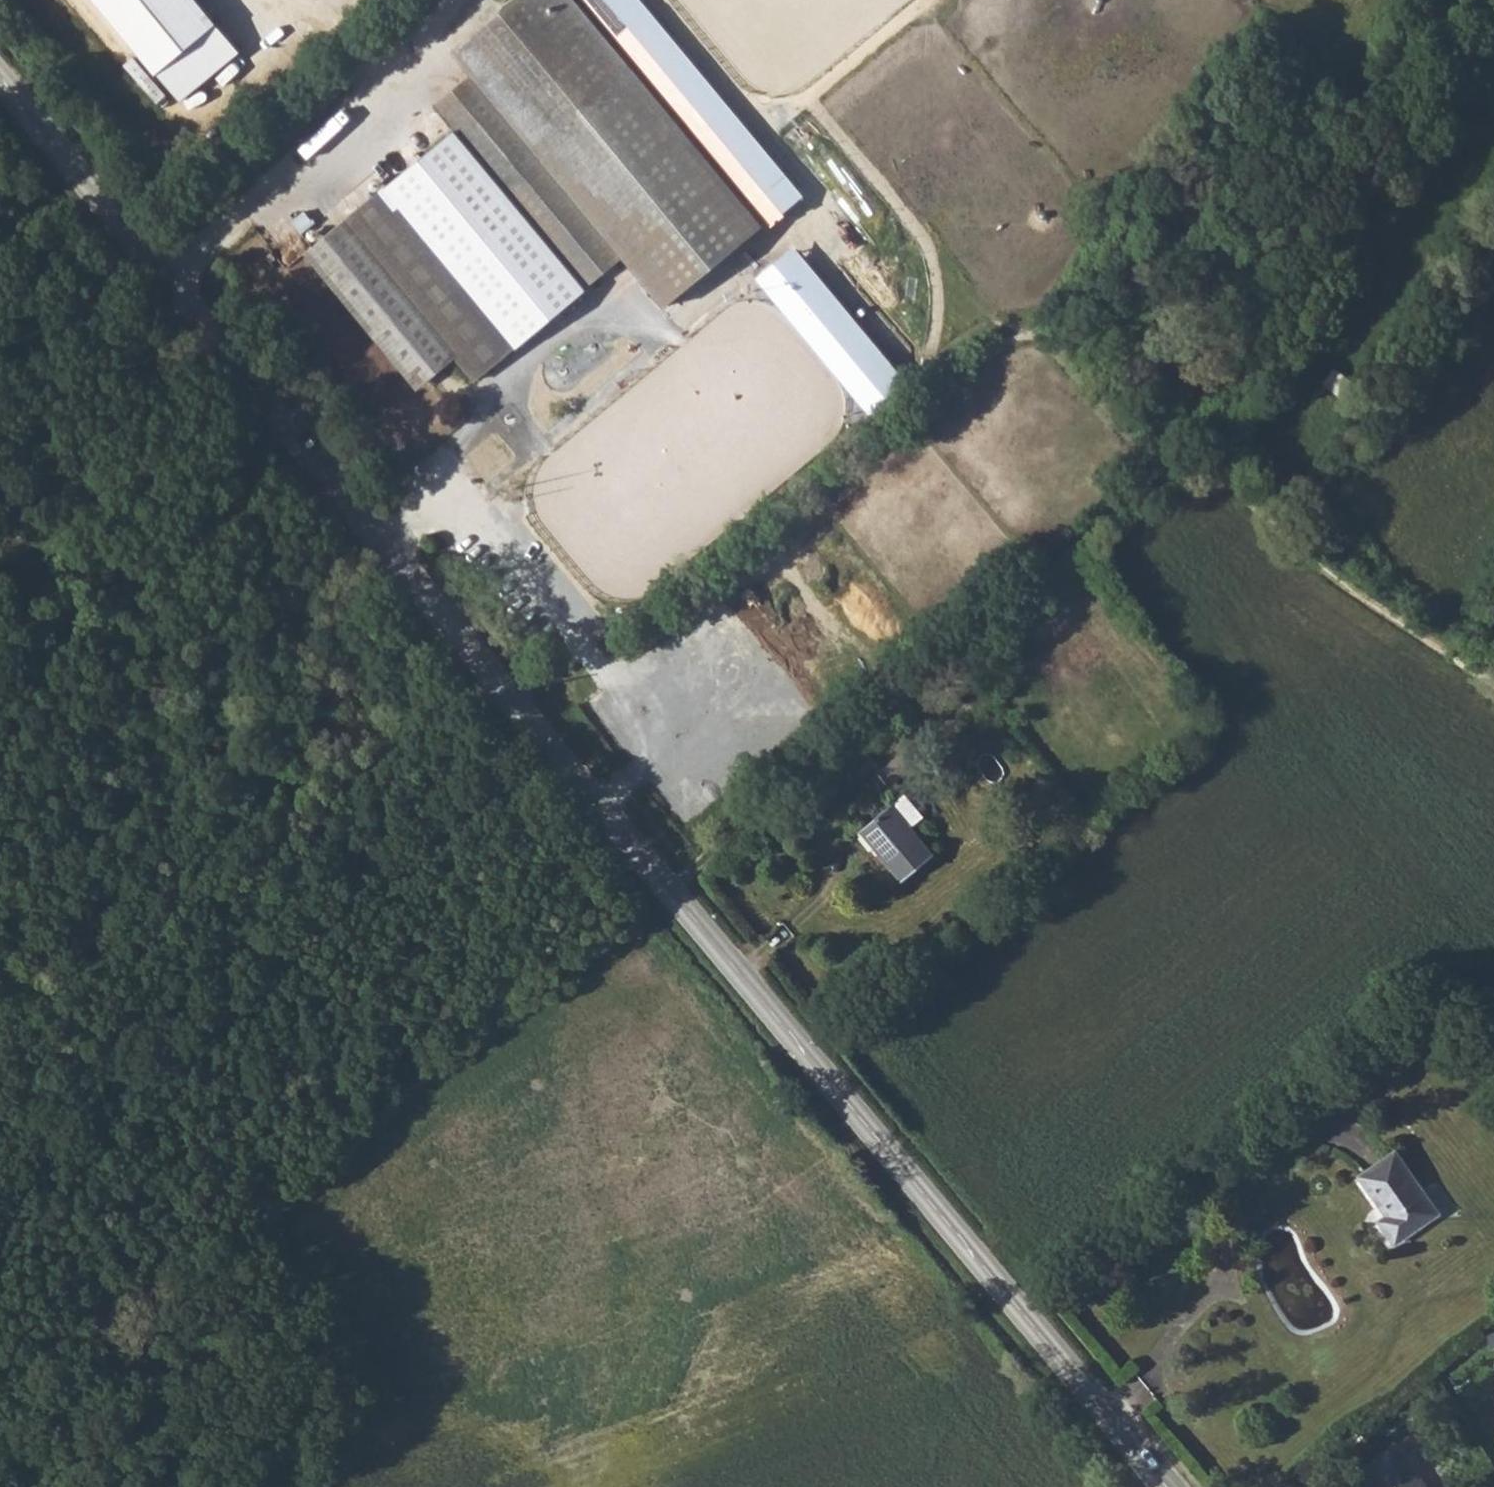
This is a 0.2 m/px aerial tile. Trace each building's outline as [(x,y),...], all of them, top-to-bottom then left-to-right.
[(242,54),(197,0),(91,0),(183,108),(242,54)] [(574,0),(519,0),(451,55),(471,80),(433,108),(454,133),(380,195),(516,353),(620,262),(662,311),(761,221),(574,0)] [(639,0),(581,0),(769,228),(804,198),(639,0)] [(376,195),(335,228),(303,255),(349,310),(416,395),(456,360),(474,384),(513,354),(376,195)] [(907,379),(793,247),(757,279),(870,411),(907,379)] [(550,461),(531,478),(552,501),(571,483),(550,461)] [(906,793),(865,826),(907,875),(934,853),(911,825),(924,814),(906,793)] [(1403,1145),(1368,1171),(1395,1207),(1387,1213),(1405,1237),(1448,1206),(1403,1145)] [(1349,1468),(1365,1486),(1419,1486),(1401,1464),(1382,1442),(1349,1468)]
